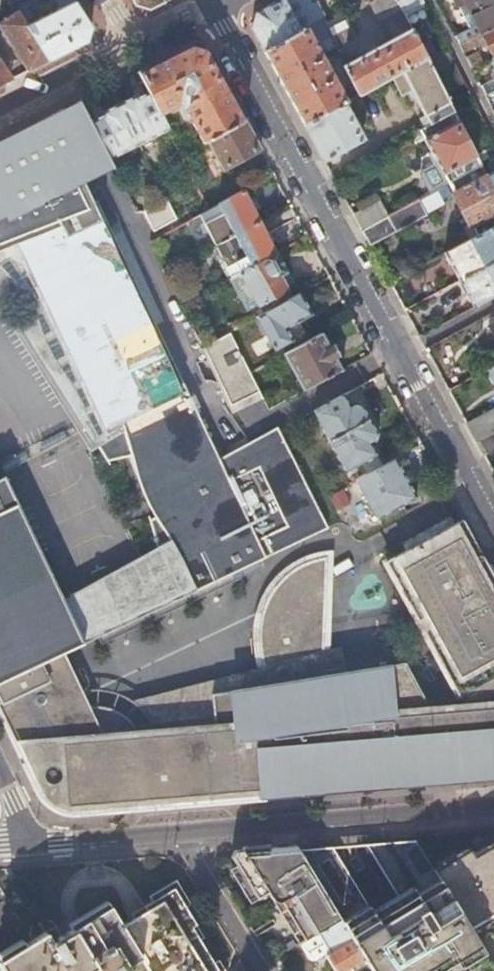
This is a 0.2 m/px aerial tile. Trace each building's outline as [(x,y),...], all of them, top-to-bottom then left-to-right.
[(48,60),(86,41),(90,26),(73,0),(55,0),(59,7),(36,20),(30,12),(38,8),(35,3),(18,11),(17,11),(48,60)] [(135,5),(150,9),(164,2),(163,0),(132,0),(135,5)] [(341,103),(344,102),(319,54),(333,46),(319,20),(323,17),(315,1),(310,3),(308,0),(279,0),(254,12),(251,26),(282,82),(304,123),(341,103)] [(370,1),(369,2),(378,20),(380,20),(390,40),(341,66),(357,95),(389,78),(425,59),(401,12),(401,11),(395,0),(369,0),(370,1)] [(421,0),(395,0),(401,11),(401,12),(406,10),(422,2),(421,0)] [(490,0),(451,0),(455,7),(464,2),(469,12),(470,12),(491,1),(490,0)] [(491,1),(470,12),(477,24),(471,27),(454,36),(459,46),(493,28),(493,7),(491,1)] [(425,7),(422,2),(406,10),(408,15),(425,7)] [(48,60),(17,11),(0,22),(0,29),(27,71),(48,60)] [(470,12),(469,12),(464,15),(471,27),(477,24),(470,12)] [(493,57),(493,28),(459,46),(463,53),(484,43),(492,58),(493,57)] [(191,43),(139,70),(149,91),(160,112),(179,102),(181,96),(186,97),(183,106),(196,129),(175,141),(181,154),(207,140),(245,119),(224,81),(206,48),(191,43)] [(471,69),(478,65),(472,55),(466,59),(471,69)] [(427,125),(452,112),(425,59),(389,78),(398,96),(404,93),(409,91),(413,97),(427,125)] [(9,79),(0,65),(0,84),(9,79)] [(479,86),(485,96),(493,92),(493,78),(479,86)] [(160,112),(149,91),(137,96),(136,94),(119,103),(139,143),(168,128),(160,112)] [(407,100),(413,97),(409,91),(404,93),(407,100)] [(91,121),(80,99),(77,101),(110,167),(113,166),(110,158),(91,121)] [(139,143),(119,103),(102,111),(103,114),(91,121),(110,158),(139,143)] [(304,123),(324,160),(360,139),(341,103),(304,123)] [(82,643),(302,539),(327,527),(276,426),(217,457),(96,198),(92,200),(56,214),(48,197),(51,197),(54,196),(56,195),(59,194),(61,193),(63,192),(66,190),(68,189),(70,187),(72,186),(74,184),(76,182),(78,180),(79,178),(81,176),(83,168),(83,161),(83,155),(82,148),(78,141),(61,107),(8,137),(1,142),(0,143),(0,249),(5,247),(28,282),(47,270),(53,279),(36,288),(40,296),(56,330),(77,320),(81,328),(66,334),(84,378),(101,371),(106,381),(87,387),(97,417),(116,410),(119,419),(108,424),(110,430),(93,441),(96,446),(104,459),(129,453),(131,460),(134,473),(138,486),(145,502),(153,515),(147,520),(154,546),(60,597),(82,643)] [(479,165),(452,112),(427,125),(418,130),(435,162),(421,169),(419,176),(428,193),(435,189),(447,182),(450,181),(479,165)] [(253,134),(245,119),(207,140),(223,169),(260,148),(253,134)] [(484,175),(479,165),(450,181),(447,182),(452,192),(449,194),(467,227),(469,226),(475,237),(493,226),(493,195),(484,175)] [(484,175),(493,195),(493,170),(484,175)] [(92,200),(81,176),(79,178),(78,180),(76,182),(74,184),(72,186),(70,187),(68,189),(66,190),(63,192),(61,193),(59,194),(56,195),(54,196),(51,197),(48,197),(56,214),(92,200)] [(222,178),(200,190),(204,199),(205,201),(228,189),(222,178)] [(416,199),(421,209),(439,199),(435,189),(428,193),(416,199)] [(260,221),(244,190),(218,203),(199,214),(216,245),(260,221)] [(154,230),(177,217),(167,197),(143,209),(154,230)] [(361,229),(370,245),(424,215),(421,209),(416,199),(387,215),(361,229)] [(353,214),(361,229),(387,215),(378,200),(353,214)] [(277,252),(260,221),(216,245),(232,276),(277,252)] [(458,281),(493,262),(493,226),(475,237),(443,254),(458,281)] [(0,249),(0,309),(89,450),(96,446),(93,441),(110,430),(108,424),(119,419),(116,410),(97,417),(87,387),(106,381),(101,371),(84,378),(66,334),(81,328),(77,320),(56,330),(40,296),(36,288),(53,279),(47,270),(28,282),(5,247),(0,249)] [(277,252),(232,276),(231,277),(247,309),(259,303),(263,312),(272,308),(286,300),(292,296),(280,274),(288,270),(277,252)] [(472,308),(493,296),(493,262),(458,281),(472,308)] [(450,285),(429,296),(435,307),(456,296),(450,285)] [(292,296),(286,300),(272,308),(263,312),(256,316),(273,348),(291,338),(285,327),(298,320),(311,313),(300,292),(292,296)] [(304,332),(298,320),(285,327),(291,338),(304,332)] [(247,398),(259,393),(248,372),(228,332),(202,346),(209,361),(211,361),(213,362),(215,362),(217,363),(220,364),(222,365),(224,366),(226,367),(227,368),(229,369),(231,371),(233,372),(234,374),(236,375),(237,377),(238,379),(240,381),(241,383),(242,385),(242,387),(243,389),(244,391),(244,392),(247,398)] [(331,374),(341,368),(321,332),(284,352),(303,389),(325,377),(325,378),(332,374),(331,374)] [(232,411),(249,403),(261,397),(259,393),(247,398),(244,392),(244,391),(243,389),(242,387),(242,385),(241,383),(240,381),(238,379),(237,377),(236,375),(234,374),(233,372),(231,371),(229,369),(227,368),(226,367),(224,366),(222,365),(220,364),(217,363),(215,362),(213,362),(211,361),(209,361),(232,411)] [(485,369),(493,385),(493,365),(485,369)] [(343,393),(313,410),(329,440),(369,418),(361,403),(356,401),(349,405),(343,393)] [(493,408),(466,423),(475,441),(493,431),(493,411),(493,408)] [(369,418),(329,440),(345,470),(362,461),(368,473),(374,469),(382,465),(370,443),(377,439),(378,433),(369,418)] [(475,441),(483,455),(493,449),(493,431),(475,441)] [(374,469),(368,473),(356,479),(377,518),(416,497),(395,458),(382,465),(374,469)] [(37,548),(2,473),(0,474),(0,507),(0,508),(12,503),(34,550),(37,548)] [(59,654),(62,652),(82,643),(60,597),(37,548),(34,550),(12,503),(0,508),(0,507),(0,682),(59,654)] [(59,654),(0,682),(0,699),(1,700),(0,700),(0,714),(36,791),(41,797),(47,803),(52,807),(59,810),(67,812),(70,812),(76,812),(269,796),(268,789),(287,787),(278,768),(322,764),(327,768),(331,771),(336,775),(342,778),(347,780),(351,782),(356,783),(362,785),(365,785),(396,785),(469,779),(468,778),(493,776),(493,579),(482,557),(461,518),(416,543),(420,549),(410,555),(407,548),(383,561),(458,697),(425,700),(403,662),(361,668),(357,700),(341,702),(339,682),(338,679),(337,677),(336,676),(332,674),(328,674),(268,684),(268,685),(268,686),(269,686),(269,687),(269,688),(270,689),(270,690),(270,691),(271,691),(271,692),(271,693),(272,693),(272,694),(272,695),(273,695),(273,696),(273,697),(274,697),(274,698),(274,699),(275,699),(275,700),(275,701),(276,701),(276,702),(277,703),(277,704),(278,704),(278,705),(278,706),(279,706),(279,707),(280,709),(259,711),(254,712),(249,701),(239,699),(239,712),(150,723),(152,749),(144,749),(144,748),(143,745),(142,742),(141,739),(140,736),(139,733),(137,730),(135,727),(133,725),(131,721),(126,717),(120,713),(116,710),(111,708),(104,706),(96,705),(88,706),(85,706),(83,706),(80,706),(78,707),(76,708),(74,708),(71,709),(69,710),(67,711),(66,712),(62,704),(82,694),(68,663),(65,665),(59,654)] [(420,549),(416,543),(407,548),(410,555),(420,549)] [(323,649),(326,556),(324,556),(315,558),(308,560),(298,564),(292,568),(286,572),(280,578),(273,585),(269,592),(264,602),(261,610),(258,621),(257,630),(257,640),(258,649),(259,659),(261,666),(262,667),(322,652),(323,649)] [(150,723),(239,712),(239,699),(249,701),(254,712),(259,711),(280,709),(279,707),(279,706),(278,706),(278,705),(278,704),(277,704),(277,703),(276,702),(276,701),(275,701),(275,700),(275,699),(274,699),(274,698),(274,697),(273,697),(273,696),(273,695),(272,695),(272,694),(272,693),(271,693),(271,692),(271,691),(270,691),(270,690),(270,689),(269,688),(269,687),(269,686),(268,686),(268,685),(268,684),(328,674),(346,671),(339,645),(323,649),(322,652),(262,667),(261,666),(128,700),(135,705),(141,711),(146,717),(150,723)] [(68,663),(62,652),(59,654),(65,665),(68,663)] [(88,706),(82,694),(62,704),(66,712),(67,711),(69,710),(71,709),(74,708),(76,708),(78,707),(80,706),(83,706),(85,706),(88,706)] [(152,749),(150,723),(133,725),(135,727),(137,730),(139,733),(140,736),(141,739),(142,742),(143,745),(144,748),(144,749),(152,749)] [(343,790),(396,785),(365,785),(362,785),(356,783),(351,782),(347,780),(342,778),(336,775),(331,771),(327,768),(322,764),(278,768),(287,787),(268,789),(269,796),(343,790)] [(371,970),(403,970),(405,969),(406,970),(417,970),(422,968),(437,959),(444,970),(468,970),(488,959),(467,926),(433,869),(414,839),(361,843),(367,852),(370,850),(400,899),(386,907),(372,915),(329,846),(297,849),(339,918),(368,965),(371,970)] [(467,926),(493,909),(493,841),(472,854),(469,848),(433,869),(467,926)] [(268,893),(299,942),(316,932),(339,918),(297,849),(294,843),(264,846),(232,849),(230,856),(257,899),(268,893)] [(2,970),(130,970),(133,969),(129,962),(141,955),(151,970),(222,970),(194,925),(199,922),(177,885),(146,903),(149,907),(125,921),(114,902),(64,931),(58,920),(54,917),(52,915),(48,914),(46,914),(42,915),(40,916),(36,919),(34,922),(32,925),(32,931),(34,936),(0,956),(0,968),(2,970)] [(368,965),(339,918),(316,932),(328,951),(324,953),(335,970),(339,970),(357,960),(363,969),(368,965)]
